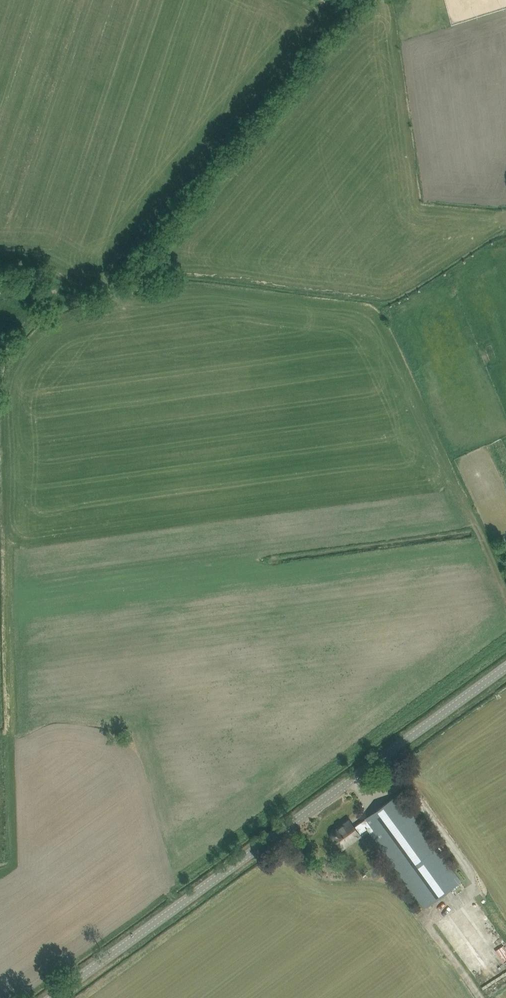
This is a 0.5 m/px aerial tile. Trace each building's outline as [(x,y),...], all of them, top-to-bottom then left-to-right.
[(335,839),(336,839),(343,848),(361,834),(367,829),(367,830),(369,829),(426,908),(461,882),(398,794),(366,818),(366,819),(354,827),(350,820),(338,829),(336,829),(335,829),(334,829),(333,830),(332,831),(332,832),(331,833),(331,834),(332,835),(332,836),(332,837),(333,837),(333,838),(334,838),(335,839)] [(298,826),(303,835),(311,831),(307,822),(298,826)] [(423,910),(415,921),(423,927),(431,916),(423,910)] [(491,947),(494,961),(505,958),(501,945),(491,947)]
